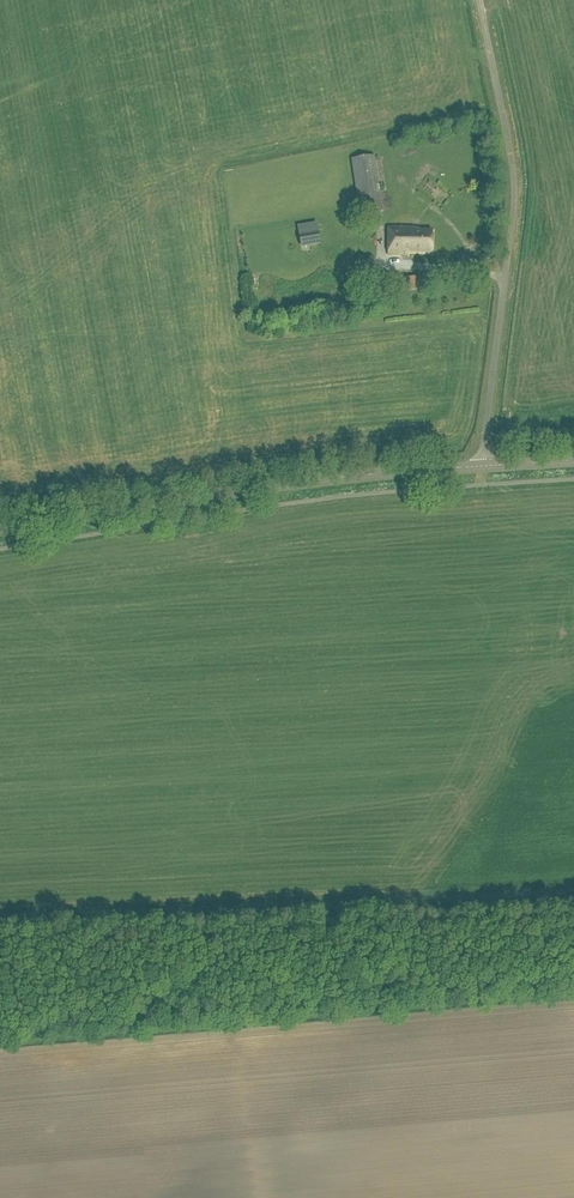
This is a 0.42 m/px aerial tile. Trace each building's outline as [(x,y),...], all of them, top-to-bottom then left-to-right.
[(382,212),(374,157),(351,160),(359,215),(382,212)] [(423,191),(434,201),(444,191),(433,180),(423,191)] [(414,229),(386,229),(386,256),(408,256),(408,252),(432,252),(432,232),(414,231),(414,229)] [(320,245),(318,231),(299,234),(301,248),(320,245)] [(411,291),(409,278),(377,284),(380,297),(411,291)] [(418,278),(411,279),(412,288),(419,287),(418,278)]
